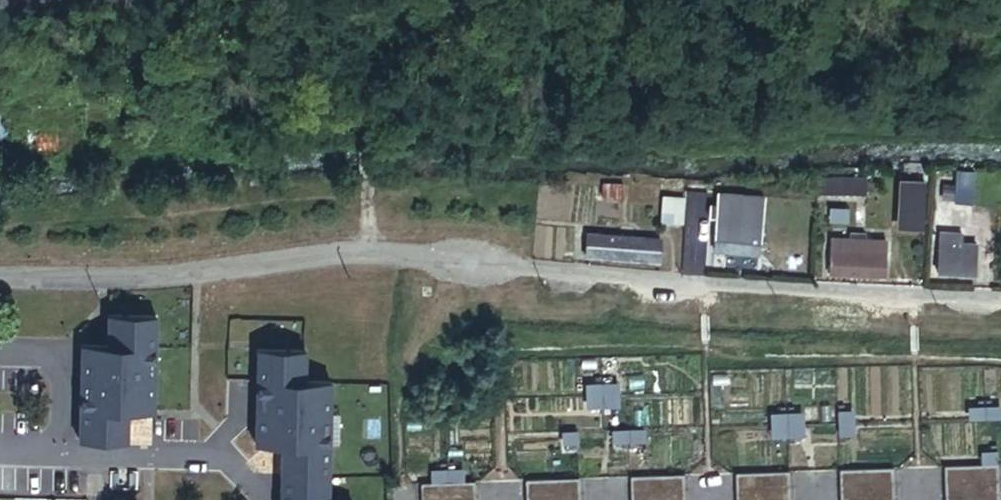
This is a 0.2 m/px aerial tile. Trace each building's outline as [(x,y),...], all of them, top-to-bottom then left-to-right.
[(970,201),(975,175),(958,172),(956,183),(945,181),(942,196),(970,201)] [(927,196),(927,173),(912,173),(911,196),(927,196)] [(667,191),(669,177),(659,176),(658,190),(667,191)] [(267,187),(267,177),(257,177),(257,187),(267,187)] [(688,199),(690,179),(669,177),(667,191),(665,224),(686,226),(688,199)] [(710,201),(711,180),(690,179),(688,199),(692,199),(689,236),(704,237),(707,200),(710,201)] [(871,179),(819,179),(819,194),(871,194),(871,179)] [(627,201),(628,188),(604,186),(603,199),(627,201)] [(738,217),(741,192),(724,189),(720,214),(738,217)] [(821,202),(814,201),(813,209),(820,210),(821,202)] [(883,208),(870,207),(869,221),(882,222),(883,208)] [(758,261),(760,225),(719,222),(717,258),(758,261)] [(592,238),(591,257),(662,262),(663,242),(631,240),(632,230),(623,229),(622,240),(592,238)] [(834,238),(834,275),(887,275),(888,239),(868,238),(868,231),(852,231),(852,238),(834,238)] [(962,242),(962,233),(940,233),(940,242),(962,242)] [(940,242),(939,242),(939,271),(975,271),(974,242),(962,242),(940,242)] [(156,409),(159,315),(111,314),(110,347),(85,347),(82,439),(129,441),(130,408),(156,409)] [(260,439),(284,440),(282,499),(330,499),(334,380),(309,380),(310,348),(263,347),(260,439)] [(584,383),(584,407),(617,408),(617,383),(584,383)] [(769,413),(769,439),(802,439),(802,413),(769,413)] [(995,466),(945,465),(944,499),(995,499),(995,466)] [(470,470),(422,470),(422,499),(470,499),(470,470)] [(840,470),(840,499),(891,499),(891,470),(840,470)] [(785,474),(735,474),(735,499),(785,499),(785,474)] [(683,479),(633,477),(632,499),(682,499),(683,479)] [(526,480),(526,499),(576,499),(576,480),(526,480)]
